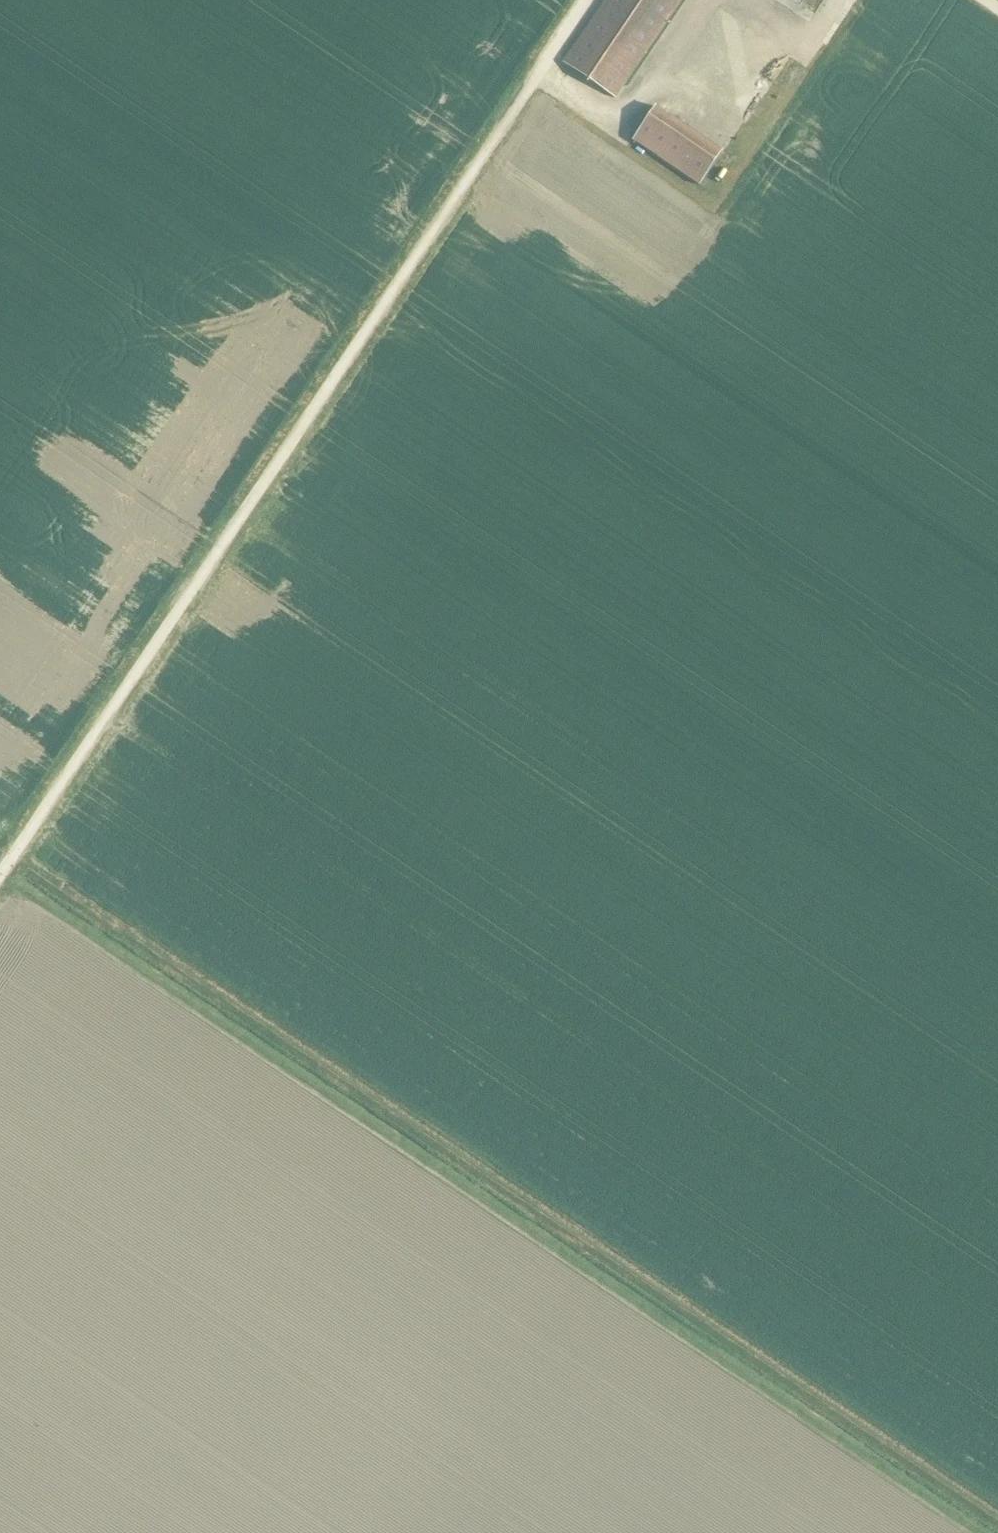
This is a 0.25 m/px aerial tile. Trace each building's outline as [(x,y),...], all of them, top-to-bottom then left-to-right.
[(562,62),(614,97),(678,0),(604,0),(562,62)] [(680,171),(703,135),(636,91),(613,126),(680,171)]
